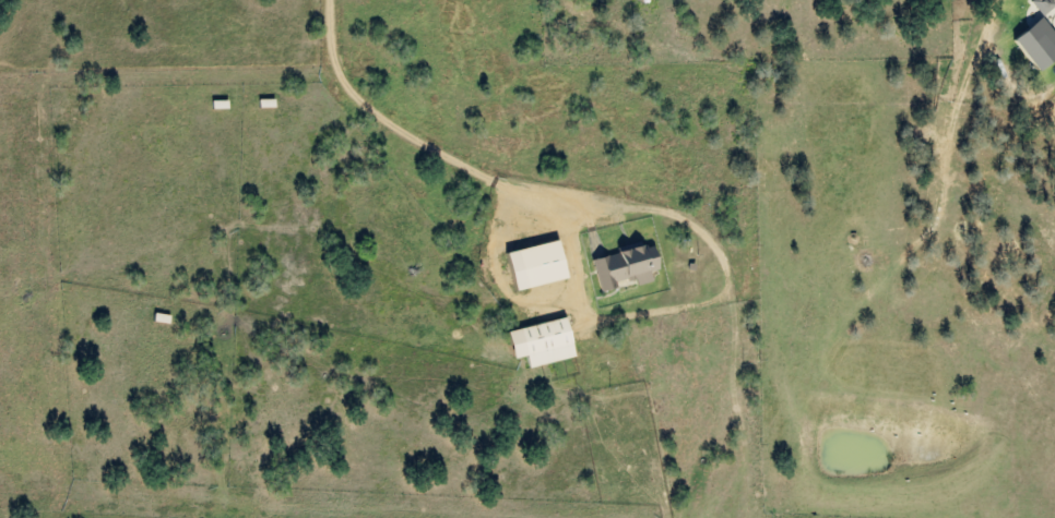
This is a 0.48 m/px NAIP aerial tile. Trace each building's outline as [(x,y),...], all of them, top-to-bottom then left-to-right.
[(1037,18),(1006,39),(1029,72),(1054,55),(1054,45),(1037,18)] [(573,280),(564,242),(506,255),(515,293),(573,280)] [(596,262),(603,291),(639,281),(640,286),(656,282),(654,273),(659,272),(653,247),(596,262)] [(580,358),(571,319),(507,334),(510,348),(516,347),(519,360),(527,358),(530,370),(580,358)]
